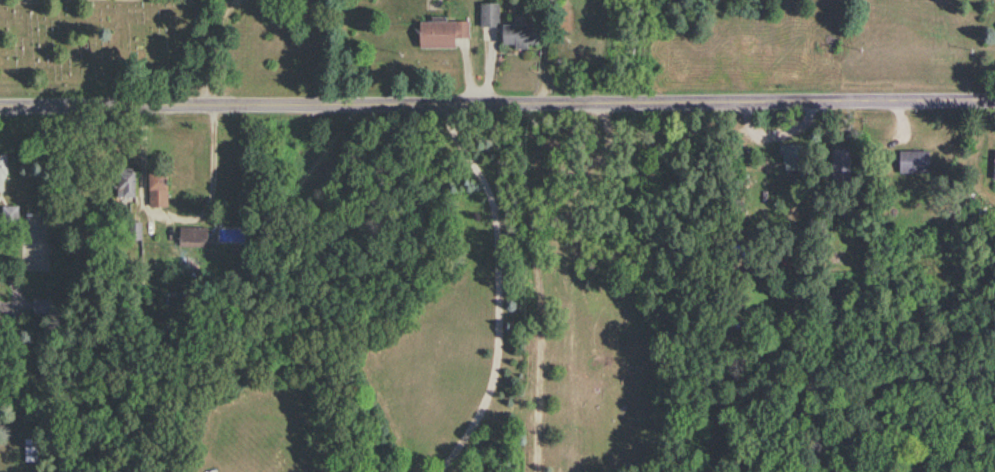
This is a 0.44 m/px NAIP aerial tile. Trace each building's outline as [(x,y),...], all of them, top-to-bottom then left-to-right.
[(481,29),(499,29),(499,6),(481,6),(481,29)] [(456,50),(456,41),(470,41),(470,23),(420,23),(420,50),(456,50)] [(503,27),(503,49),(538,49),(538,27),(503,27)] [(810,171),(810,147),(782,147),(782,171),(810,171)] [(851,151),(834,151),(834,177),(851,177),(851,151)] [(930,153),(901,153),(901,175),(930,175),(930,153)] [(150,209),(170,209),(170,171),(150,171),(150,209)] [(137,199),(137,173),(118,173),(118,199),(137,199)] [(208,229),(181,229),(181,250),(208,250),(208,229)] [(54,303),(35,303),(35,315),(54,315),(54,303)] [(25,463),(39,463),(39,439),(25,439),(25,463)]
